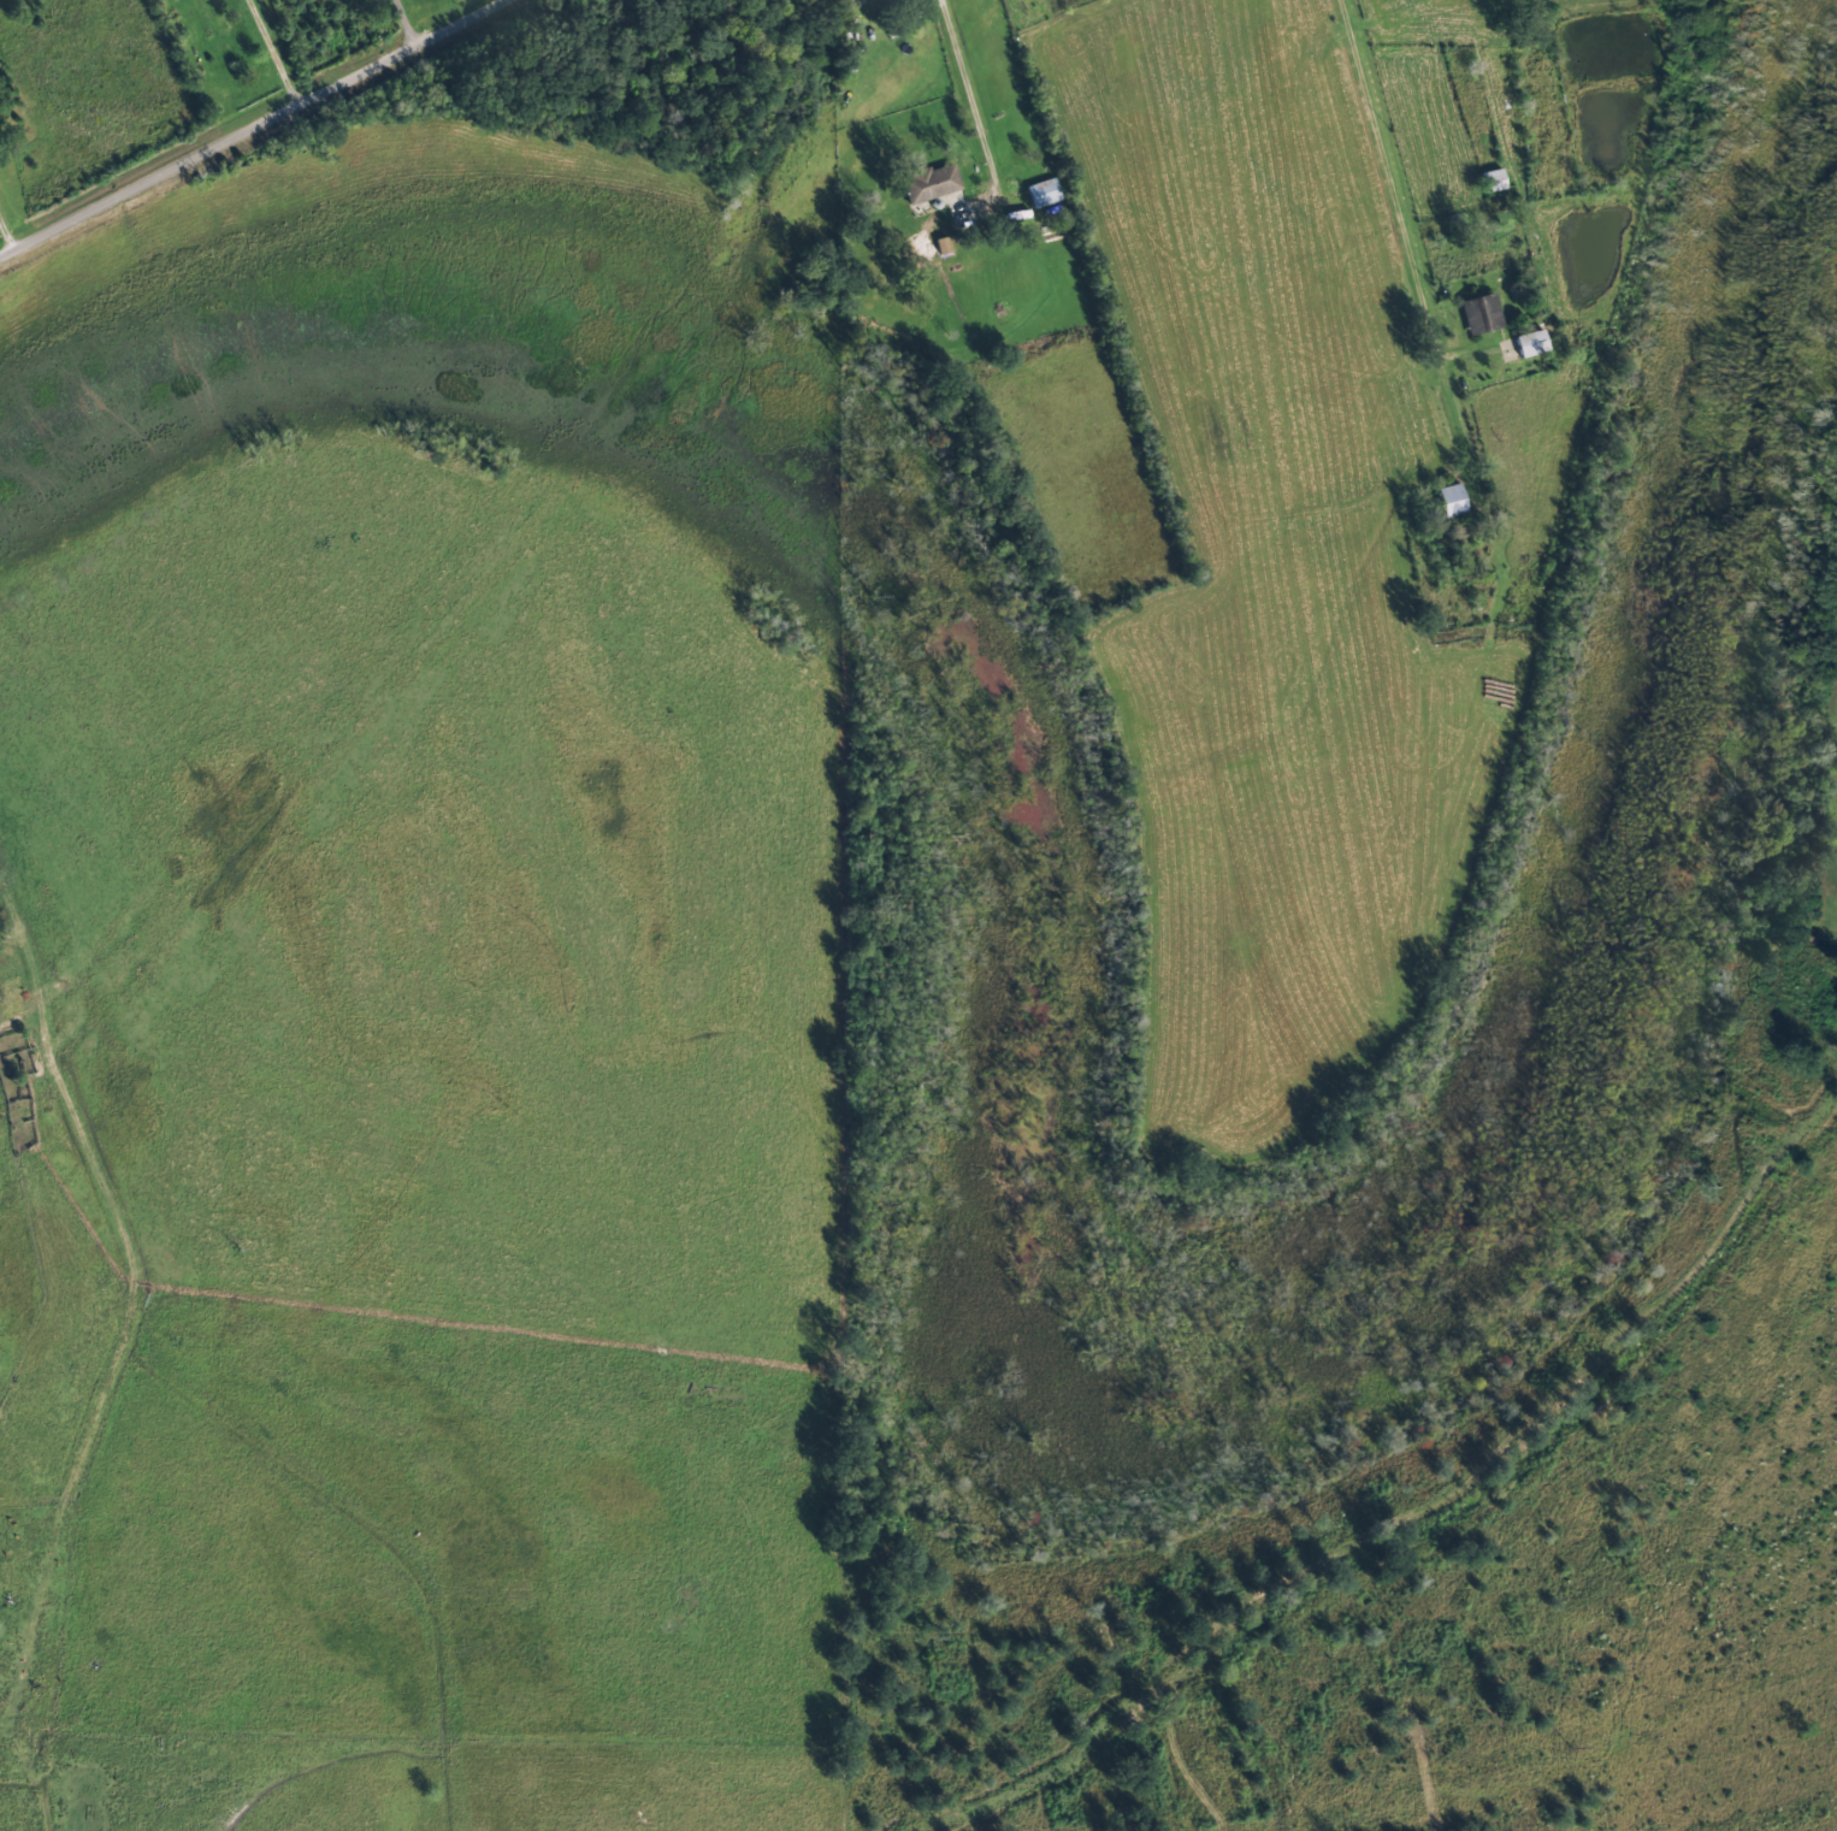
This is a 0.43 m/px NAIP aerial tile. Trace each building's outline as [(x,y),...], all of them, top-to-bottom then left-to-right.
[(899,176),(906,204),(960,191),(953,163),(899,176)] [(1484,193),(1504,188),(1499,168),(1479,173),(1484,193)] [(1059,203),(1054,179),(1025,186),(1030,209),(1059,203)] [(1459,303),(1469,336),(1502,327),(1492,293),(1459,303)] [(1519,360),(1547,351),(1540,330),(1513,338),(1519,360)] [(1442,517),(1464,513),(1459,485),(1437,489),(1442,517)]
